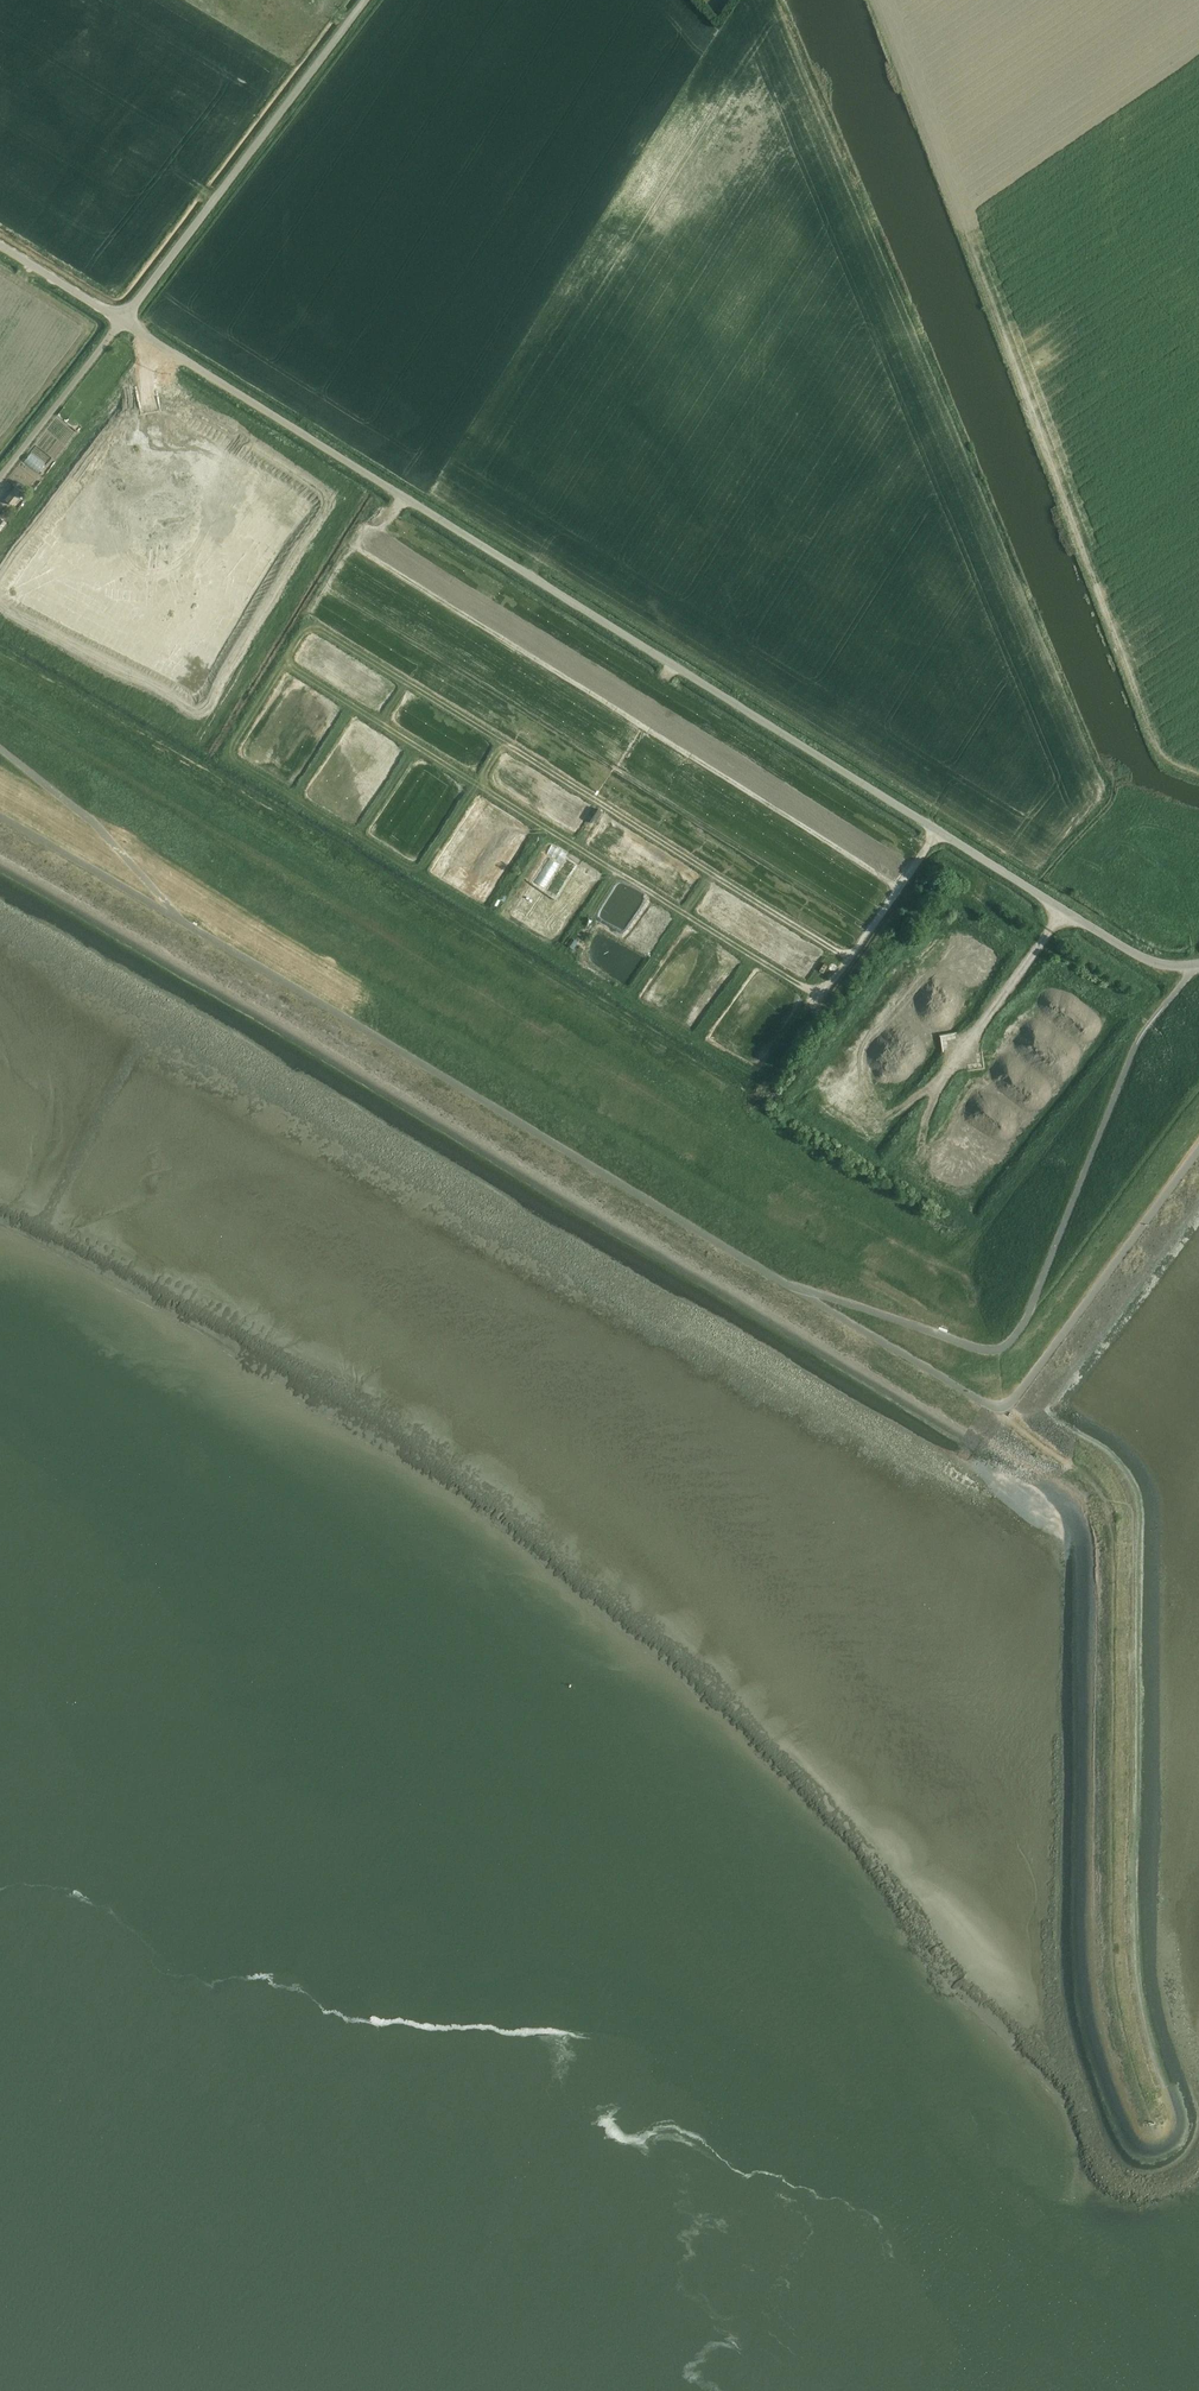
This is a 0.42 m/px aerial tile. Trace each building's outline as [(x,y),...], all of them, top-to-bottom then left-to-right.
[(27,454),(23,460),(36,469),(40,464),(27,454)] [(12,507),(23,494),(16,488),(5,501),(12,507)] [(579,929),(572,943),(577,945),(584,932),(579,929)] [(937,1033),(940,1049),(946,1047),(945,1039),(954,1037),(953,1030),(937,1033)]
